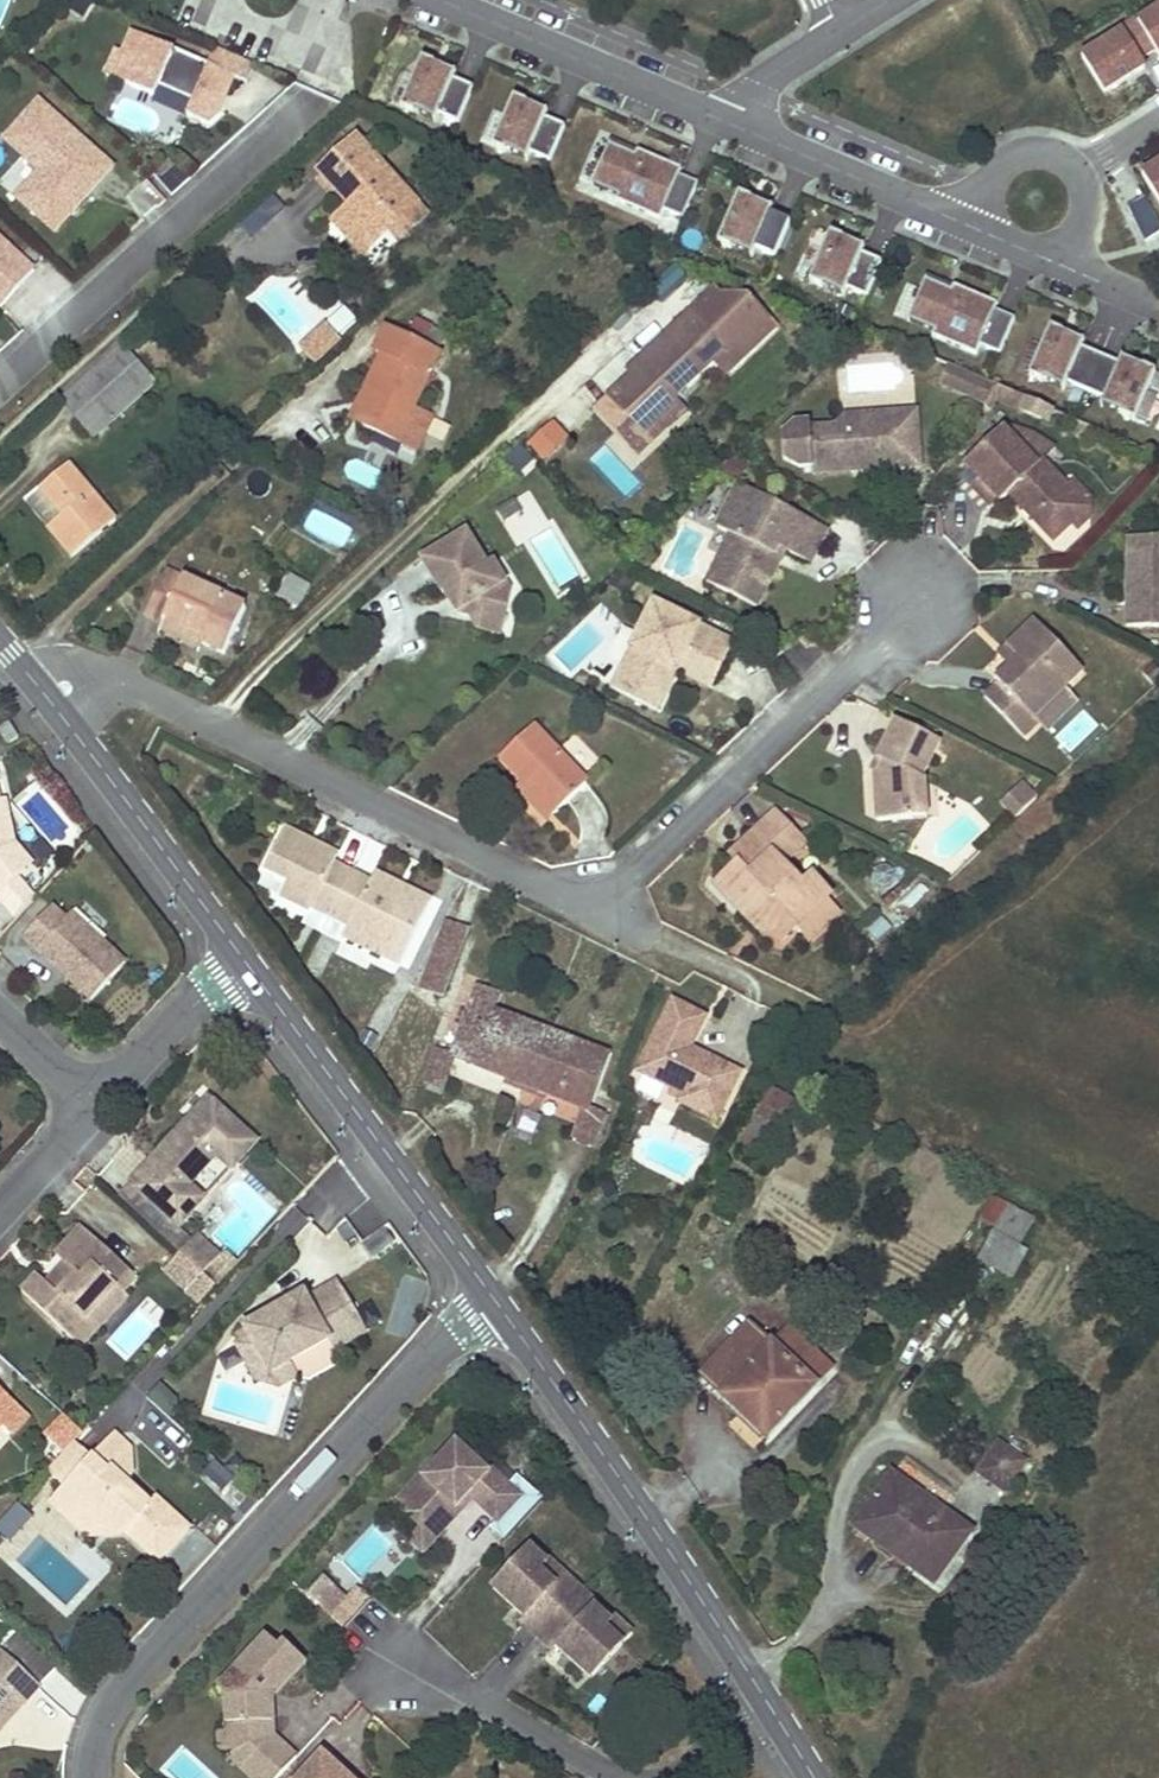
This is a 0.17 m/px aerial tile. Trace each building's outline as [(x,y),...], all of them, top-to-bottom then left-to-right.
[(1140,29),(1157,55),(1158,59),(1158,17),(1140,29)] [(1157,55),(1140,29),(1138,25),(1123,35),(1125,38),(1084,64),(1106,99),(1148,73),(1142,64),(1157,55)] [(225,97),(233,78),(247,84),(255,65),(216,49),(209,66),(134,33),(124,54),(118,51),(107,76),(155,97),(159,87),(193,102),(187,116),(207,124),(217,116),(220,109),(213,107),(219,94),(225,97)] [(458,122),(473,87),(454,79),(456,73),(455,72),(455,73),(435,65),(435,64),(423,58),(402,107),(414,113),(415,112),(435,120),(434,121),(435,122),(439,114),(458,122)] [(220,109),(225,97),(219,94),(213,107),(220,109)] [(550,162),(565,126),(545,118),(548,112),(547,112),(546,113),(526,104),(527,103),(515,98),(493,147),(506,152),(506,151),(526,160),(526,161),(527,161),(530,153),(550,162)] [(39,102),(5,140),(21,155),(40,171),(16,198),(54,232),(113,168),(39,102)] [(352,207),(381,240),(390,231),(417,206),(357,140),(320,173),(352,207)] [(683,218),(698,183),(679,174),(681,168),(638,149),(636,155),(610,144),(611,142),(610,142),(592,185),(593,185),(594,184),(618,194),(616,200),(660,218),(664,209),(683,218)] [(173,193),(193,174),(173,153),(153,173),(173,193)] [(0,179),(0,184),(16,198),(40,171),(21,155),(0,179)] [(1143,182),(1158,207),(1158,172),(1143,182)] [(1131,175),(1117,182),(1126,202),(1140,195),(1131,175)] [(775,258),(790,223),(770,215),(773,209),(771,208),(771,209),(751,201),(752,200),(739,194),(718,243),(730,249),(731,248),(751,256),(750,257),(752,258),(755,250),(775,258)] [(285,208),(274,195),(242,222),(253,235),(285,208)] [(1158,230),(1158,229),(1147,196),(1129,203),(1141,236),(1158,230)] [(390,231),(399,241),(427,216),(417,206),(390,231)] [(334,223),(364,256),(381,240),(352,207),(334,223)] [(866,297),(881,262),(862,254),(864,248),(863,247),(862,248),(843,240),(843,239),(831,234),(809,283),(822,288),(822,287),(842,295),(842,296),(843,297),(846,289),(866,297)] [(34,271),(0,241),(0,308),(34,271)] [(999,354),(1015,318),(995,310),(998,304),(954,285),(952,290),(927,280),(927,278),(926,278),(908,321),(909,321),(910,319),(935,330),(932,335),(976,354),(980,345),(999,354)] [(738,364),(777,326),(752,299),(724,296),(717,289),(692,312),(696,317),(682,330),(678,326),(638,364),(641,368),(608,400),(624,417),(642,436),(678,402),(674,398),(711,363),(717,369),(731,356),(738,364)] [(682,330),(696,317),(692,312),(678,326),(682,330)] [(402,446),(419,410),(414,408),(439,355),(426,349),(431,338),(397,322),(392,334),(385,330),(375,352),(382,354),(364,392),(370,395),(356,425),(402,446)] [(341,340),(329,328),(316,340),(327,353),(341,340)] [(1134,422),(1155,373),(1142,367),(1142,369),(1122,360),(1123,359),(1121,358),(1119,364),(1081,348),(1084,342),(1083,342),(1082,343),(1062,334),(1063,333),(1050,328),(1029,377),(1042,382),(1042,381),(1062,390),(1062,391),(1063,391),(1066,383),(1084,391),(1104,399),(1100,407),(1101,408),(1102,407),(1122,415),(1121,416),(1134,422)] [(134,402),(155,383),(122,346),(60,401),(76,418),(116,381),(134,402)] [(731,356),(717,369),(724,377),(738,364),(731,356)] [(986,404),(998,387),(948,364),(940,383),(986,404)] [(93,438),(134,402),(116,381),(76,418),(93,438)] [(990,410),(997,400),(1002,402),(1007,389),(998,386),(998,387),(986,404),(984,406),(990,410)] [(1020,409),(1026,398),(1007,389),(1002,402),(1020,409)] [(356,425),(370,395),(364,392),(350,422),(356,425)] [(640,454),(686,411),(678,402),(642,436),(624,417),(615,426),(640,454)] [(414,452),(431,416),(419,410),(402,446),(414,452)] [(916,412),(894,414),(896,432),(918,431),(916,412)] [(810,423),(795,424),(781,438),(783,459),(800,467),(813,466),(814,473),(861,470),(860,464),(871,464),(877,469),(920,466),(918,431),(896,432),(894,414),(846,417),(846,426),(810,428),(810,423)] [(570,438),(550,419),(528,441),(547,460),(570,438)] [(1008,433),(1021,446),(1033,435),(1013,428),(1008,433)] [(998,498),(1001,502),(1009,494),(1054,542),(1072,525),(1076,521),(1077,497),(1068,488),(1043,461),(1056,449),(1033,435),(1021,446),(1008,433),(1004,429),(966,464),(970,468),(998,498)] [(533,460),(521,448),(510,458),(522,470),(533,460)] [(739,482),(749,462),(736,456),(719,472),(739,482)] [(62,516),(48,528),(72,557),(115,520),(68,465),(39,489),(62,516)] [(962,476),(990,505),(998,498),(970,468),(962,476)] [(1072,525),(1078,532),(1091,519),(1091,500),(1074,482),(1068,488),(1077,497),(1076,521),(1072,525)] [(732,497),(770,516),(776,506),(737,486),(732,497)] [(39,489),(25,502),(48,528),(62,516),(39,489)] [(520,508),(515,497),(493,507),(498,518),(520,508)] [(784,552),(810,564),(827,530),(776,506),(770,516),(732,497),(716,529),(730,536),(707,583),(757,608),(777,568),(774,556),(778,549),(784,552)] [(487,565),(466,532),(422,559),(442,593),(444,592),(452,588),(460,600),(457,613),(473,617),(502,624),(510,589),(493,561),(487,565)] [(1127,538),(1126,627),(1158,628),(1158,538),(1127,538)] [(774,556),(777,568),(784,552),(778,549),(774,556)] [(621,570),(614,581),(627,588),(633,578),(621,570)] [(224,654),(245,608),(165,571),(146,614),(163,623),(159,631),(199,649),(201,644),(224,654)] [(299,610),(311,585),(287,573),(275,598),(299,610)] [(632,592),(638,580),(633,578),(627,588),(632,592)] [(627,588),(614,581),(611,586),(623,593),(627,588)] [(444,592),(457,613),(460,600),(452,588),(444,592)] [(666,666),(677,671),(682,660),(717,678),(734,643),(654,603),(611,688),(646,705),(666,666)] [(481,630),(500,634),(502,624),(473,617),(481,630)] [(1034,718),(1065,688),(1083,671),(1035,621),(1007,647),(1018,658),(1008,667),(996,679),(1000,683),(985,698),(1024,738),(1039,723),(1034,718)] [(1008,667),(1018,658),(1007,647),(998,656),(1008,667)] [(677,671),(711,688),(717,678),(682,660),(677,671)] [(646,705),(656,711),(677,671),(666,666),(646,705)] [(1047,731),(1078,702),(1065,688),(1034,718),(1039,723),(1047,731)] [(8,745),(19,737),(5,717),(0,721),(0,734),(8,745)] [(927,797),(926,781),(922,779),(941,742),(896,720),(878,759),(885,762),(880,773),(875,774),(878,822),(913,819),(912,798),(927,797)] [(555,815),(588,783),(534,727),(500,760),(523,783),(555,815)] [(880,773),(885,762),(878,759),(871,772),(875,774),(880,773)] [(555,815),(523,783),(517,790),(548,822),(555,815)] [(1023,783),(1018,788),(1032,802),(1038,798),(1023,783)] [(1018,788),(1001,804),(1015,819),(1032,802),(1018,788)] [(928,818),(927,797),(912,798),(913,819),(928,818)] [(5,800),(0,801),(0,901),(15,919),(35,898),(17,879),(26,871),(6,847),(4,840),(12,838),(5,800)] [(775,814),(731,856),(734,858),(739,864),(733,869),(716,886),(762,934),(767,929),(781,943),(798,927),(810,940),(839,912),(827,899),(831,895),(811,876),(802,885),(782,865),(804,843),(775,814)] [(399,965),(430,901),(406,889),(401,898),(393,894),(397,885),(375,874),(371,882),(334,864),(338,855),(319,846),(316,852),(303,846),(307,840),(284,829),(264,869),(288,881),(280,897),(310,912),(312,908),(349,926),(343,937),(399,965)] [(33,865),(13,843),(12,838),(4,840),(6,847),(26,871),(33,865)] [(316,852),(319,846),(307,840),(303,846),(316,852)] [(734,858),(728,864),(733,869),(739,864),(734,858)] [(401,898),(406,889),(397,885),(393,894),(401,898)] [(126,963),(72,914),(66,919),(52,907),(23,937),(58,969),(61,965),(69,972),(66,976),(91,1000),(126,963)] [(421,989),(444,998),(469,931),(467,930),(466,933),(453,928),(454,925),(447,923),(421,989)] [(453,928),(466,933),(467,930),(454,925),(453,928)] [(69,972),(61,965),(58,969),(66,976),(69,972)] [(479,985),(453,1054),(438,1048),(424,1082),(442,1089),(454,1057),(585,1106),(573,1138),(591,1145),(603,1113),(586,1106),(606,1055),(495,1013),(502,994),(479,985)] [(717,1121),(741,1073),(690,1048),(706,1017),(672,1001),(637,1073),(683,1095),(679,1103),(717,1121)] [(774,1089),(764,1105),(775,1112),(786,1119),(796,1103),(774,1089)] [(186,1182),(211,1154),(226,1167),(252,1137),(208,1098),(194,1114),(199,1118),(151,1172),(146,1167),(131,1184),(175,1223),(200,1195),(186,1182)] [(764,1105),(741,1149),(752,1155),(775,1112),(764,1105)] [(679,1106),(671,1123),(711,1141),(719,1124),(679,1106)] [(151,1172),(199,1118),(194,1114),(146,1167),(151,1172)] [(231,1171),(257,1142),(252,1137),(226,1167),(231,1171)] [(179,1227),(205,1199),(200,1195),(175,1223),(179,1227)] [(1008,1204),(978,1260),(1013,1279),(1028,1251),(1020,1246),(1035,1219),(1008,1204)] [(137,1278),(82,1227),(56,1254),(65,1264),(70,1268),(59,1279),(54,1275),(46,1284),(37,1275),(21,1292),(69,1337),(116,1287),(122,1293),(123,1292),(137,1278)] [(220,1257),(196,1236),(181,1254),(204,1275),(220,1257)] [(217,1287),(239,1263),(231,1256),(225,1263),(222,1260),(206,1277),(217,1287)] [(59,1279),(70,1268),(65,1264),(54,1275),(59,1279)] [(365,1332),(337,1282),(307,1299),(305,1294),(282,1307),(284,1313),(274,1319),(271,1314),(234,1336),(244,1356),(257,1349),(271,1373),(290,1364),(297,1376),(308,1381),(334,1366),(337,1356),(334,1350),(365,1332)] [(80,1347),(127,1297),(123,1292),(122,1293),(116,1287),(69,1337),(80,1347)] [(274,1319),(284,1313),(282,1307),(271,1314),(274,1319)] [(701,1376),(767,1438),(833,1369),(790,1327),(773,1346),(750,1324),(701,1376)] [(271,1373),(257,1349),(244,1356),(258,1382),(279,1387),(297,1376),(290,1364),(271,1373)] [(157,1385),(148,1400),(171,1414),(180,1398),(157,1385)] [(0,1390),(0,1423),(1,1424),(0,1425),(12,1436),(29,1417),(0,1390)] [(83,1433),(65,1416),(50,1432),(68,1449),(75,1442),(83,1433)] [(134,1476),(131,1449),(115,1434),(93,1458),(108,1473),(112,1470),(127,1483),(134,1476)] [(150,1504),(127,1483),(112,1470),(108,1473),(93,1458),(75,1442),(68,1449),(47,1472),(65,1489),(81,1503),(76,1509),(97,1528),(103,1534),(124,1532),(159,1563),(190,1528),(157,1497),(150,1504)] [(439,1527),(468,1494),(473,1499),(498,1522),(521,1497),(490,1468),(487,1472),(456,1443),(439,1462),(425,1477),(422,1474),(395,1503),(422,1528),(439,1527)] [(1004,1492),(1025,1462),(999,1443),(978,1473),(1004,1492)] [(425,1477),(439,1462),(436,1459),(422,1474),(425,1477)] [(235,1478),(215,1460),(201,1474),(221,1493),(235,1478)] [(970,1532),(892,1475),(854,1526),(934,1583),(970,1532)] [(76,1509),(81,1503),(65,1489),(50,1505),(87,1539),(97,1528),(76,1509)] [(424,1553),(473,1499),(468,1494),(439,1527),(422,1528),(410,1541),(424,1553)] [(20,1503),(0,1523),(0,1531),(9,1540),(33,1516),(20,1503)] [(537,1637),(582,1589),(565,1574),(555,1585),(540,1571),(547,1563),(546,1562),(531,1548),(493,1588),(512,1606),(516,1600),(524,1607),(519,1612),(524,1617),(520,1622),(537,1637)] [(565,1574),(549,1559),(546,1562),(547,1563),(540,1571),(555,1585),(565,1574)] [(317,1604),(334,1586),(335,1586),(324,1576),(306,1596),(316,1605),(317,1604)] [(346,1597),(334,1586),(317,1604),(330,1615),(346,1597)] [(354,1589),(346,1597),(330,1615),(341,1625),(365,1599),(354,1589)] [(610,1621),(596,1608),(599,1605),(582,1589),(537,1637),(554,1653),(559,1649),(584,1672),(595,1661),(604,1664),(622,1644),(605,1629),(611,1622),(610,1621)] [(524,1607),(516,1600),(512,1606),(519,1612),(524,1607)] [(633,1632),(614,1616),(610,1621),(611,1622),(605,1629),(622,1644),(633,1632)] [(273,1735),(273,1717),(267,1712),(267,1704),(272,1698),(272,1695),(276,1694),(305,1662),(285,1643),(280,1649),(267,1636),(219,1688),(226,1694),(227,1724),(237,1733),(237,1747),(229,1756),(252,1777),(278,1777),(297,1758),(273,1735)] [(9,1660),(0,1653),(0,1670),(9,1660)] [(9,1660),(0,1670),(0,1679),(26,1702),(39,1688),(9,1660)] [(591,1679),(604,1664),(595,1661),(584,1672),(591,1679)] [(26,1702),(0,1679),(0,1730),(1,1731),(26,1702)] [(237,1747),(237,1733),(227,1724),(218,1734),(219,1747),(229,1756),(237,1747)] [(352,1775),(327,1751),(302,1777),(350,1777),(352,1775)]
